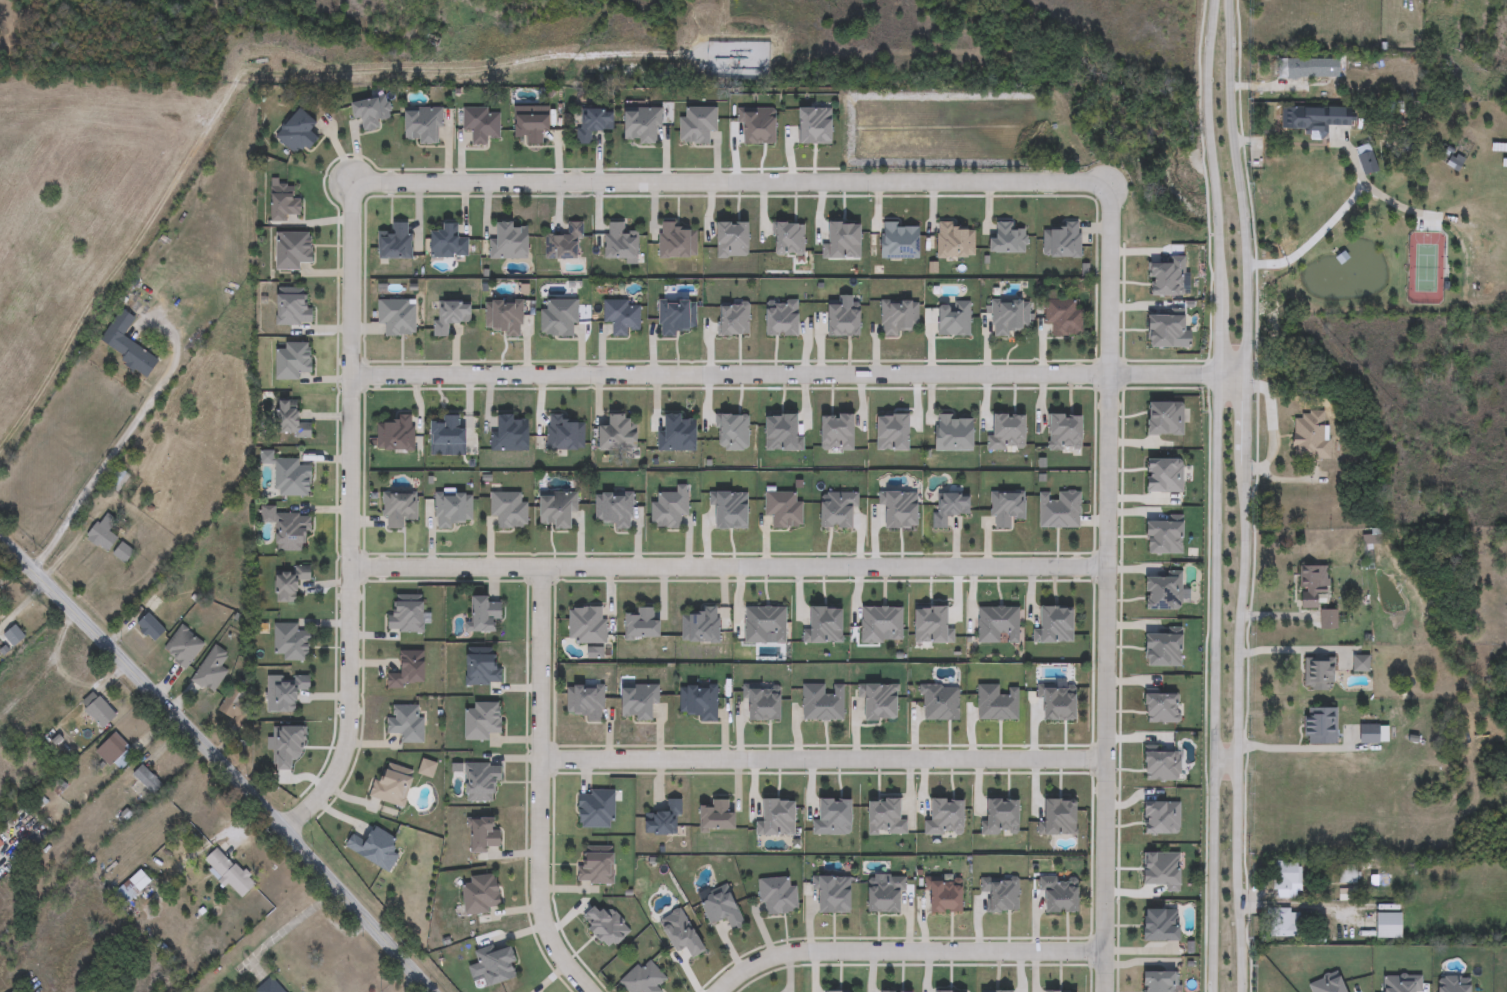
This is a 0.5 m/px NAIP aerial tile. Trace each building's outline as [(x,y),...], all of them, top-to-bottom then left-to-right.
[(1337,60),(1337,79),(1278,79),(1278,60),(1337,60)] [(381,130),(364,132),(362,119),(354,120),(352,102),(389,97),(391,121),(380,122),(381,130)] [(1281,107),(1352,108),(1352,129),(1280,128),(1281,107)] [(718,108),(718,132),(711,132),(711,143),(681,143),(681,118),(687,118),(687,108),(718,108)] [(296,156),(276,136),(302,109),(319,125),(313,132),(322,140),(308,154),(303,149),(296,156)] [(442,109),(442,144),(406,144),(406,109),(442,109)] [(490,138),(490,146),(473,146),(473,132),(463,132),(463,109),(501,109),(501,138),(490,138)] [(579,146),(580,109),(616,111),(615,132),(592,132),(592,146),(579,146)] [(626,143),(627,109),(662,110),(661,144),(626,143)] [(526,146),(526,138),(517,138),(517,115),(553,116),(552,132),(545,132),(544,146),(526,146)] [(302,196),(302,221),(273,221),(273,187),(295,187),(295,196),(302,196)] [(546,235),(567,236),(567,222),(582,223),(581,260),(546,259),(546,235)] [(413,260),(379,260),(379,232),(392,232),(392,223),(413,223),(413,260)] [(638,259),(606,259),(606,223),(625,223),(625,232),(638,232),(638,259)] [(1016,223),(1016,229),(1028,229),(1028,254),(993,254),(993,238),(998,238),(998,223),(1016,223)] [(470,237),(469,258),(432,257),(433,232),(445,232),(445,224),(459,224),(459,237),(470,237)] [(491,259),(491,241),(499,241),(499,224),(530,224),(530,259),(491,259)] [(660,259),(660,224),(697,224),(697,259),(660,259)] [(921,259),(883,259),(883,225),(921,225),(921,259)] [(938,225),(976,225),(976,258),(938,258),(938,225)] [(1082,258),(1045,258),(1045,227),(1082,226),(1082,258)] [(277,233),(312,233),(312,264),(301,264),(301,271),(277,271),(277,233)] [(311,325),(277,325),(278,291),(311,292),(311,325)] [(379,325),(379,300),(417,300),(417,336),(386,336),(386,325),(379,325)] [(542,300),(578,300),(578,337),(542,337),(542,300)] [(604,322),(604,300),(641,302),(640,329),(629,329),(629,337),(613,337),(613,323),(604,322)] [(919,300),(919,330),(900,330),(900,337),(881,337),(881,300),(919,300)] [(1026,300),(1026,335),(993,335),(993,300),(1026,300)] [(1045,325),(1045,300),(1083,300),(1083,336),(1053,336),(1053,325),(1045,325)] [(473,324),(450,324),(450,337),(438,337),(438,302),(473,301),(473,324)] [(661,301),(696,301),(696,330),(677,330),(677,337),(661,337),(661,301)] [(505,338),(505,331),(487,331),(487,302),(524,302),(524,338),(505,338)] [(971,336),(939,336),(939,304),(971,304),(971,336)] [(160,360),(150,376),(99,344),(121,308),(136,318),(123,337),(160,360)] [(277,379),(276,343),(313,343),(313,378),(277,379)] [(313,438),(277,437),(278,401),(301,402),(301,416),(313,416),(313,438)] [(1292,419),(1301,419),(1301,411),(1327,411),(1328,462),(1293,463),(1292,419)] [(468,447),(433,447),(433,422),(444,422),(444,415),(463,415),(463,428),(468,428),(468,447)] [(585,451),(548,451),(548,415),(566,415),(566,421),(585,421),(585,451)] [(378,451),(378,424),(397,424),(397,416),(416,416),(416,451),(378,451)] [(611,427),(611,416),(639,416),(638,451),(600,450),(600,427),(611,427)] [(658,451),(658,432),(666,432),(666,416),(698,416),(699,451),(658,451)] [(492,451),(492,434),(499,434),(499,417),(531,417),(531,451),(492,451)] [(938,418),(976,418),(976,451),(938,451),(938,418)] [(276,498),(276,459),(312,459),(312,498),(276,498)] [(118,491),(110,485),(121,470),(129,476),(118,491)] [(1026,492),(1026,519),(1011,519),(1012,529),(993,530),(992,492),(1026,492)] [(542,529),(542,493),(577,493),(577,529),(542,529)] [(596,493),(633,493),(632,530),(615,530),(615,523),(596,523),(596,493)] [(405,530),(384,530),(384,494),(417,494),(417,520),(405,520),(405,530)] [(436,494),(472,494),(472,523),(453,523),(453,532),(436,532),(436,494)] [(491,494),(528,494),(528,529),(497,529),(497,519),(491,519),(491,494)] [(688,518),(683,518),(683,529),(653,529),(653,494),(688,494),(688,518)] [(749,494),(749,530),(718,530),(718,507),(710,507),(710,494),(749,494)] [(803,494),(803,529),(772,529),(772,519),(765,519),(765,494),(803,494)] [(948,516),(948,529),(933,529),(933,513),(940,513),(940,494),(971,494),(971,516),(948,516)] [(277,552),(278,525),(261,525),(261,509),(310,509),(310,552),(277,552)] [(109,532),(119,538),(109,553),(88,539),(104,512),(117,520),(109,532)] [(126,564),(114,555),(122,543),(134,552),(126,564)] [(276,603),(277,567),(312,568),(312,582),(299,581),(299,604),(276,603)] [(1317,609),(1300,610),(1300,568),(1320,567),(1320,595),(1317,595),(1317,609)] [(1149,610),(1149,573),(1182,573),(1182,610),(1149,610)] [(424,596),(424,633),(388,633),(388,614),(396,614),(396,596),(424,596)] [(501,598),(501,634),(472,634),(472,598),(501,598)] [(626,638),(626,614),(638,614),(638,605),(661,605),(661,638),(626,638)] [(682,643),(682,615),(702,615),(702,606),(719,606),(719,643),(682,643)] [(1075,607),(1075,643),(1042,643),(1042,607),(1075,607)] [(570,644),(570,608),(606,608),(606,644),(570,644)] [(786,644),(771,643),(771,644),(745,644),(746,608),(787,609),(786,644)] [(1020,643),(979,644),(979,608),(1020,608),(1020,643)] [(812,609),(844,609),(844,644),(811,644),(812,609)] [(156,643),(137,625),(149,613),(167,631),(156,643)] [(283,656),(275,656),(275,624),(299,624),(299,633),(310,633),(310,661),(283,661),(283,656)] [(26,637),(15,648),(5,637),(16,626),(26,637)] [(185,669),(164,650),(184,627),(206,646),(185,669)] [(1183,667),(1149,667),(1149,634),(1183,634),(1183,667)] [(236,659),(212,694),(192,680),(216,645),(236,659)] [(500,686),(466,686),(467,649),(501,650),(500,686)] [(426,651),(426,687),(388,687),(388,668),(400,668),(400,651),(426,651)] [(1333,658),(1333,691),(1305,691),(1305,658),(1333,658)] [(276,713),(276,678),(310,678),(310,703),(298,703),(298,713),(276,713)] [(658,686),(658,721),(623,721),(623,685),(658,686)] [(827,695),(835,695),(835,686),(846,686),(845,721),(804,721),(805,685),(827,685),(827,695)] [(1039,699),(1039,686),(1078,685),(1079,722),(1047,723),(1046,699),(1039,699)] [(584,715),(567,716),(567,687),(604,686),(604,722),(584,723),(584,715)] [(1020,721),(980,721),(980,686),(1002,686),(1002,689),(1020,689),(1020,721)] [(718,687),(718,723),(699,723),(699,716),(680,716),(680,687),(718,687)] [(751,722),(751,700),(744,700),(744,687),(783,687),(783,722),(751,722)] [(960,722),(924,722),(924,687),(960,687),(960,722)] [(105,730),(81,706),(94,693),(118,716),(105,730)] [(490,741),(466,741),(466,705),(502,705),(502,735),(490,735),(490,741)] [(424,744),(402,744),(402,735),(389,735),(390,706),(424,706),(424,744)] [(1336,745),(1304,745),(1304,709),(1336,709),(1336,745)] [(1377,744),(1360,744),(1360,729),(1377,729),(1377,744)] [(121,772),(114,765),(111,768),(97,753),(116,734),(137,755),(121,772)] [(375,779),(385,781),(390,765),(415,772),(405,808),(370,798),(375,779)] [(466,803),(466,765),(496,765),(496,774),(499,774),(499,803),(466,803)] [(134,776),(143,766),(163,786),(154,796),(134,776)] [(614,828),(581,828),(581,793),(614,793),(614,828)] [(680,801),(680,836),(647,836),(647,813),(667,813),(667,801),(680,801)] [(736,832),(702,832),(702,807),(713,807),(713,801),(736,801),(736,832)] [(1020,801),(1020,835),(986,834),(986,801),(1020,801)] [(1047,801),(1078,801),(1078,836),(1047,836),(1047,801)] [(471,819),(496,819),(496,839),(502,839),(502,853),(471,853),(471,819)] [(356,833),(368,839),(374,827),(399,841),(384,868),(348,848),(356,833)] [(241,900),(205,861),(219,847),(255,886),(241,900)] [(614,885),(578,885),(578,867),(587,867),(587,848),(614,848),(614,885)] [(1300,863),(1300,900),(1272,900),(1272,863),(1300,863)] [(152,882),(126,908),(114,896),(140,870),(152,882)] [(471,878),(499,875),(503,911),(466,915),(463,886),(472,886),(471,878)] [(852,876),(852,912),(821,912),(821,890),(813,890),(813,876),(852,876)] [(932,888),(927,888),(927,877),(964,877),(964,911),(932,911),(932,888)] [(1048,892),(1040,892),(1040,877),(1079,877),(1079,912),(1048,912),(1048,892)] [(798,913),(762,914),(761,878),(791,878),(791,886),(798,886),(798,913)] [(870,882),(888,882),(888,878),(904,878),(903,912),(869,911),(870,882)] [(982,892),(982,878),(1019,878),(1019,911),(992,911),(992,892),(982,892)] [(730,886),(745,928),(732,932),(727,917),(709,923),(700,897),(730,886)] [(1182,940),(1146,940),(1146,908),(1182,908),(1182,940)] [(1298,909),(1298,927),(1289,927),(1289,938),(1267,938),(1267,909),(1298,909)] [(1374,940),(1374,914),(1399,914),(1399,940),(1374,940)] [(476,951),(510,941),(520,977),(486,987),(476,951)] [(663,991),(662,991),(642,991),(628,991),(620,984),(647,958),(668,979),(659,988),(663,991)] [(1177,972),(1177,991),(1146,991),(1146,971),(1177,972)] [(272,975),(287,991),(254,991),(272,975)]
